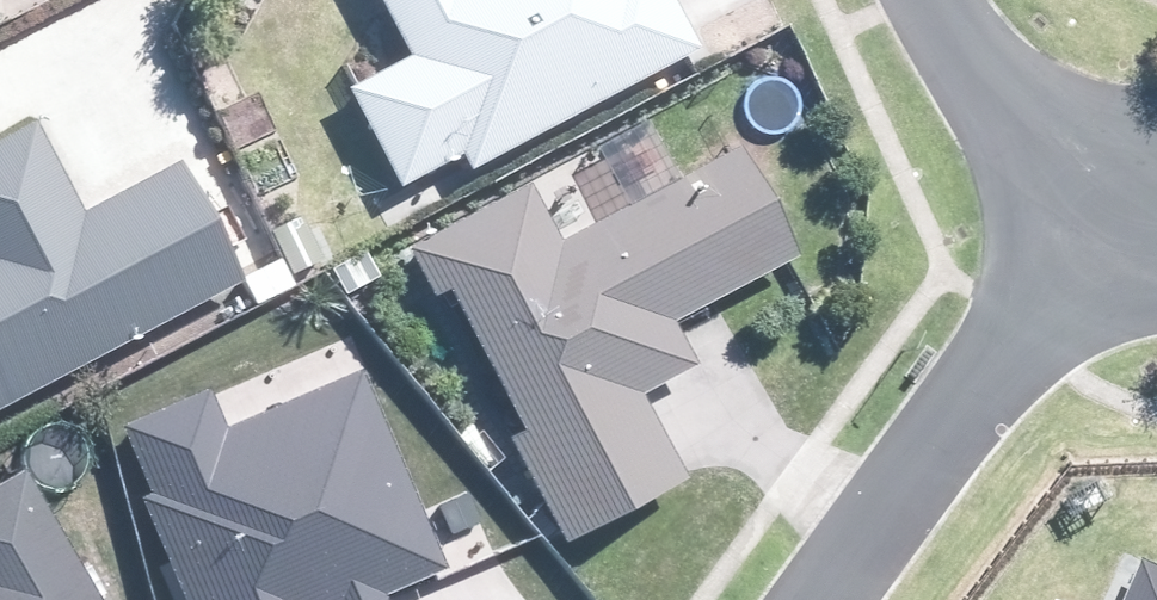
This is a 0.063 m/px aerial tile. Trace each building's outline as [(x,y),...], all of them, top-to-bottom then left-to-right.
[(348,89),(396,188),(456,158),(466,178),(702,62),(671,0),(378,0),(406,57),(348,89)] [(245,287),(184,163),(88,210),(42,118),(0,139),(0,409),(245,287)] [(624,201),(559,237),(531,186),(413,250),(494,399),(503,394),(524,433),(510,440),(557,540),(685,482),(644,392),(695,369),(675,326),(795,261),(736,151),(732,144),(677,173),(650,122),(597,150),(624,201)] [(120,431),(188,599),(382,599),(444,575),(364,373),(225,429),(211,394),(120,431)] [(23,475),(0,489),(0,599),(97,599),(23,475)] [(1147,558),(1128,599),(1156,599),(1156,562),(1147,558)]
